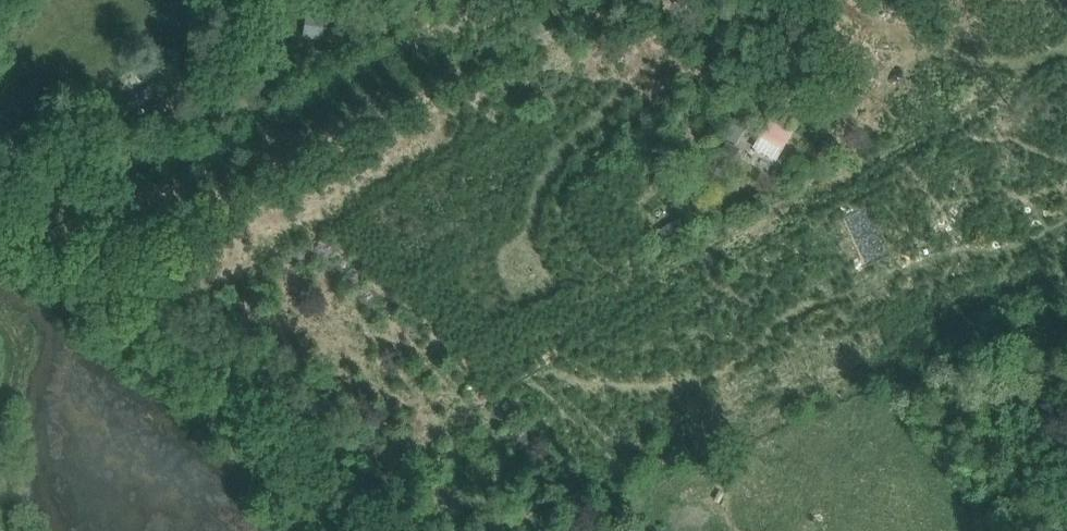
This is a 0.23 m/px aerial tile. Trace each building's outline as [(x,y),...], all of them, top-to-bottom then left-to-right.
[(328,19),(325,37),(340,39),(342,21),(328,19)] [(724,137),(735,143),(748,121),(737,115),(724,137)] [(105,123),(112,134),(112,135),(114,134),(119,141),(126,136),(115,117),(106,122),(105,123)] [(770,122),(755,148),(774,159),(789,133),(770,122)] [(821,142),(821,143),(824,150),(831,147),(829,140),(821,142)] [(680,217),(651,236),(657,245),(686,226),(680,217)] [(922,378),(926,388),(937,383),(933,374),(922,378)]
